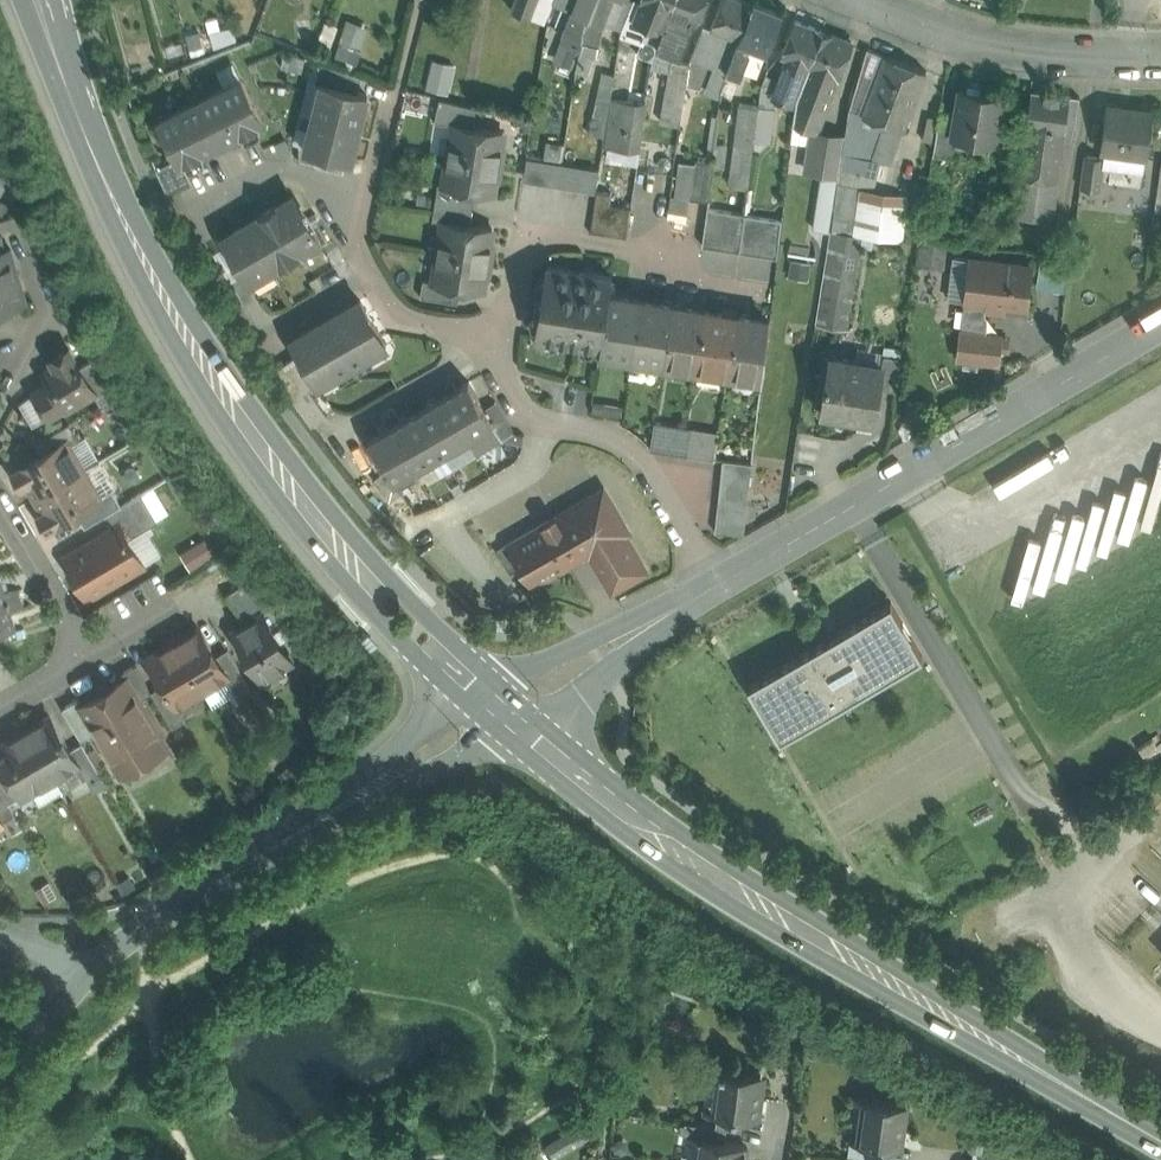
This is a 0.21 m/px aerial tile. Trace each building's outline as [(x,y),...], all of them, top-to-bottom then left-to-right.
[(344,0),(339,13),(349,17),(340,39),(359,46),(373,11),(344,0)] [(511,9),(530,17),(536,0),(515,0),(511,9)] [(530,17),(544,22),(553,0),(536,0),(530,17)] [(571,9),(587,15),(593,0),(575,0),(571,9)] [(584,22),(581,43),(595,49),(602,21),(610,0),(593,0),(587,15),(584,22)] [(639,1),(656,7),(643,39),(656,43),(673,0),(640,0),(639,1)] [(654,49),(653,54),(666,59),(668,54),(674,56),(678,46),(681,47),(692,20),(697,22),(706,0),(673,0),(656,43),(654,49)] [(727,34),(714,65),(726,70),(752,3),(745,0),(721,0),(710,27),(727,34)] [(782,13),(753,2),(752,3),(726,70),(740,75),(749,50),(748,42),(768,49),(782,13)] [(587,15),(571,9),(561,36),(581,44),(581,43),(584,22),(587,15)] [(822,29),(794,19),(780,54),(797,61),(784,92),(796,97),(808,65),(822,29)] [(851,41),(822,29),(808,65),(837,76),(851,41)] [(699,36),(691,57),(690,63),(688,76),(696,77),(710,40),(699,36)] [(595,49),(581,43),(581,44),(576,68),(588,72),(595,49)] [(926,69),(885,54),(863,112),(862,113),(876,119),(903,129),(926,69)] [(426,87),(450,91),(454,62),(431,58),(426,87)] [(690,63),(671,59),(660,121),(680,124),(688,76),(690,63)] [(362,77),(320,60),(314,82),(321,84),(321,83),(358,92),(362,77)] [(837,76),(808,65),(796,97),(792,122),(812,129),(816,131),(817,130),(837,76)] [(241,78),(159,119),(178,157),(180,161),(181,161),(215,144),(217,144),(226,140),(227,138),(262,121),(241,78)] [(358,92),(321,83),(321,84),(313,115),(359,127),(367,94),(358,92)] [(776,85),(761,84),(758,105),(754,139),(769,141),(776,85)] [(1001,96),(960,89),(956,117),(953,134),(961,136),(994,141),(1001,96)] [(1079,96),(1031,90),(1020,175),(1058,180),(1063,140),(1071,141),(1075,125),(1079,96)] [(476,107),(439,98),(434,122),(453,124),(454,123),(472,126),(476,107)] [(644,103),(615,99),(608,145),(638,148),(644,103)] [(758,105),(740,103),(729,185),(748,188),(754,139),(758,105)] [(1153,111),(1106,104),(1100,149),(1147,155),(1153,111)] [(863,112),(849,107),(844,136),(842,150),(862,155),(876,119),(862,113),(863,112)] [(956,117),(939,114),(933,153),(957,157),(961,136),(953,134),(956,117)] [(359,127),(313,115),(305,146),(305,147),(346,157),(351,159),(359,127)] [(472,126),(454,123),(453,124),(449,154),(498,162),(503,131),(472,126)] [(812,129),(806,170),(822,172),(828,135),(817,130),(816,131),(812,129)] [(828,135),(822,172),(838,174),(842,150),(844,136),(828,135)] [(346,157),(305,147),(305,146),(298,144),(299,160),(343,172),(346,157)] [(498,162),(449,154),(444,183),(444,184),(475,190),(493,192),(498,162)] [(595,187),(597,163),(524,156),(522,180),(595,187)] [(180,161),(178,157),(155,169),(167,195),(192,182),(181,161),(180,161)] [(713,163),(696,160),(694,173),(690,197),(690,198),(708,200),(713,163)] [(694,173),(680,171),(677,195),(690,197),(694,173)] [(838,174),(822,172),(816,209),(831,211),(835,186),(837,179),(838,174)] [(1058,180),(1020,175),(1015,215),(1053,220),(1058,180)] [(475,190),(444,184),(444,183),(438,182),(435,201),(473,207),(475,190)] [(631,206),(609,203),(610,191),(599,190),(594,229),(627,233),(631,206)] [(293,196),(246,223),(272,267),(318,240),(293,196)] [(473,207),(435,201),(432,219),(443,221),(443,220),(470,224),(473,207)] [(744,213),(707,207),(705,224),(702,245),(740,251),(744,213)] [(781,219),(744,213),(740,251),(777,257),(781,219)] [(470,224),(443,220),(443,221),(438,251),(487,259),(492,228),(470,224)] [(272,267),(246,223),(232,231),(231,235),(223,239),(225,243),(248,281),(272,267)] [(816,324),(848,329),(863,234),(831,229),(816,324)] [(16,275),(8,248),(5,249),(0,250),(0,280),(16,275)] [(487,259),(438,251),(433,280),(433,281),(460,286),(483,289),(487,259)] [(1032,265),(954,256),(949,298),(1027,308),(1032,265)] [(612,275),(547,264),(535,336),(599,346),(600,346),(608,294),(609,294),(612,275)] [(0,280),(0,309),(24,302),(16,275),(0,280)] [(460,286),(433,281),(433,280),(423,279),(420,296),(457,302),(460,286)] [(609,294),(608,294),(600,346),(599,346),(599,350),(631,356),(640,300),(609,294)] [(360,299),(326,319),(352,364),(386,345),(360,299)] [(673,305),(640,300),(631,356),(664,361),(673,305)] [(705,310),(673,305),(664,361),(696,366),(705,310)] [(737,315),(705,310),(696,366),(728,371),(737,315)] [(769,320),(737,315),(728,371),(762,377),(769,320)] [(326,319),(291,339),(297,348),(295,353),(295,355),(302,357),(317,384),(352,364),(326,319)] [(1001,334),(961,329),(957,357),(998,362),(1001,334)] [(69,349),(55,356),(59,363),(48,370),(47,376),(50,382),(34,391),(48,416),(64,406),(66,410),(85,399),(83,395),(92,390),(93,389),(79,367),(69,349)] [(900,356),(884,354),(882,365),(883,366),(879,387),(894,389),(900,356)] [(295,355),(273,371),(292,398),(307,387),(309,389),(317,384),(302,357),(295,355)] [(882,365),(829,357),(821,410),(823,410),(823,407),(859,412),(858,416),(874,418),(879,387),(883,366),(882,365)] [(115,395),(92,359),(79,367),(93,389),(92,390),(100,404),(115,395)] [(468,381),(443,395),(467,438),(493,424),(468,381)] [(443,395),(418,410),(443,453),(467,438),(443,395)] [(443,453),(418,410),(393,424),(418,467),(443,453)] [(690,426),(654,420),(650,448),(686,454),(690,426)] [(69,422),(32,444),(39,456),(68,439),(71,444),(79,439),(69,422)] [(380,431),(405,475),(418,467),(393,424),(380,431)] [(718,431),(690,426),(686,454),(714,459),(718,431)] [(405,475),(380,431),(368,439),(378,455),(372,458),(376,465),(381,462),(393,481),(405,475)] [(39,456),(14,471),(22,485),(27,482),(36,496),(85,468),(84,466),(80,468),(74,459),(76,452),(71,444),(68,439),(39,456)] [(752,462),(722,459),(718,503),(747,506),(752,462)] [(85,468),(36,496),(44,511),(39,514),(47,528),(76,512),(102,496),(101,495),(85,468)] [(112,489),(101,495),(102,496),(76,512),(84,526),(104,515),(121,505),(112,489)] [(603,489),(508,545),(521,568),(533,587),(570,566),(568,563),(584,554),(586,556),(591,553),(612,590),(644,571),(623,534),(628,531),(603,489)] [(121,505),(104,515),(113,529),(120,524),(128,538),(146,528),(129,500),(121,505)] [(747,506),(718,503),(715,531),(743,535),(747,506)] [(113,529),(64,558),(87,597),(143,564),(128,538),(120,524),(113,529)] [(181,550),(187,564),(211,553),(205,539),(181,550)] [(508,545),(496,552),(510,574),(521,568),(508,545)] [(268,610),(242,584),(227,594),(245,623),(262,613),(262,614),(266,612),(268,610)] [(16,589),(5,592),(7,601),(19,597),(16,589)] [(19,597),(7,601),(10,609),(21,606),(19,597)] [(891,600),(747,685),(779,739),(922,654),(891,600)] [(0,603),(0,631),(15,626),(10,609),(7,601),(0,603)] [(245,623),(233,630),(262,679),(291,662),(262,614),(262,613),(245,623)] [(215,656),(198,627),(174,641),(203,691),(225,677),(227,676),(215,656)] [(203,691),(174,641),(147,657),(163,684),(176,706),(177,706),(203,691)] [(235,693),(249,685),(227,648),(215,656),(227,676),(225,677),(235,693)] [(151,691),(135,664),(121,672),(125,678),(126,678),(139,700),(151,692),(151,691)] [(139,700),(126,678),(125,678),(81,704),(80,705),(95,732),(121,775),(167,747),(139,700)] [(176,706),(163,684),(151,691),(151,692),(172,727),(185,719),(177,706),(176,706)] [(78,698),(62,708),(81,740),(95,732),(80,705),(81,704),(78,698)] [(69,749),(49,715),(25,729),(54,778),(77,765),(78,764),(69,749)] [(3,742),(9,753),(0,758),(0,761),(20,795),(30,789),(31,791),(54,778),(25,729),(3,742)] [(101,774),(82,742),(69,749),(78,764),(77,765),(88,782),(101,774)] [(0,761),(0,790),(7,803),(8,803),(20,795),(0,761)] [(0,790),(0,817),(2,821),(14,814),(8,803),(7,803),(0,790)] [(761,1074),(709,1067),(703,1110),(717,1112),(743,1116),(758,1118),(761,1099),(757,1098),(761,1074)] [(906,1105),(854,1097),(854,1099),(868,1100),(862,1142),(862,1143),(881,1145),(900,1148),(906,1105)] [(743,1116),(717,1112),(716,1126),(720,1127),(742,1130),(743,1116)] [(716,1126),(690,1123),(688,1137),(702,1139),(702,1137),(718,1140),(720,1127),(716,1126)] [(571,1130),(546,1145),(553,1158),(578,1143),(571,1130)] [(702,1137),(702,1139),(699,1159),(742,1159),(745,1144),(718,1140),(702,1137)] [(881,1145),(862,1143),(862,1142),(848,1140),(848,1141),(849,1141),(848,1155),(854,1156),(879,1159),(881,1145)]
